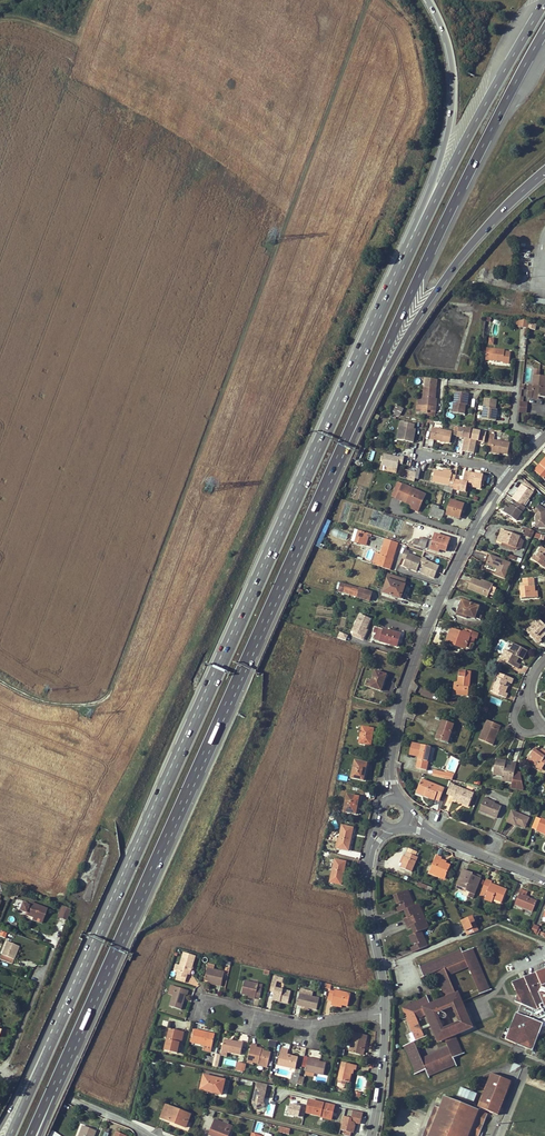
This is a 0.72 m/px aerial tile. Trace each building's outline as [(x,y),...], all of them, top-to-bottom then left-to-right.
[(544,307),(544,298),(532,298),(531,307),(544,307)] [(526,320),(520,319),(519,328),(527,328),(528,320),(526,320)] [(504,353),(504,351),(488,349),(486,360),(503,362),(503,363),(509,364),(510,354),(504,353)] [(535,376),(533,386),(529,386),(528,398),(532,398),(532,396),(533,392),(539,392),(539,397),(544,397),(544,377),(535,376)] [(436,399),(437,389),(438,380),(425,379),(423,397),(419,397),(418,406),(417,406),(416,413),(428,414),(428,411),(436,412),(437,407),(435,407),(436,399)] [(465,405),(466,398),(468,398),(469,394),(455,392),(453,413),(464,414),(465,405)] [(496,409),(497,400),(485,399),(482,419),(496,421),(496,416),(495,416),(496,409)] [(400,416),(404,409),(400,407),(398,411),(394,409),(391,415),(400,416)] [(415,425),(401,423),(398,440),(414,443),(416,434),(414,434),(415,425)] [(457,437),(463,438),(463,436),(466,437),(465,439),(463,451),(470,452),(471,445),(469,445),(472,430),(459,428),(457,437)] [(452,432),(437,429),(436,432),(432,431),(430,439),(450,443),(452,432)] [(487,433),(474,431),(471,445),(470,452),(474,453),(477,441),(477,439),(480,440),(479,441),(485,442),(487,433)] [(490,434),(487,450),(492,451),(500,453),(508,454),(510,444),(494,440),(495,435),(490,434)] [(398,464),(403,464),(404,457),(399,456),(399,457),(383,454),(381,466),(397,469),(398,464)] [(540,464),(541,466),(536,472),(544,480),(544,459),(540,464)] [(416,473),(415,479),(419,480),(421,470),(423,471),(424,468),(426,468),(427,464),(423,465),(421,467),(420,470),(417,469),(416,473)] [(449,486),(450,486),(448,492),(452,494),(453,489),(455,480),(455,477),(451,476),(452,475),(451,474),(443,473),(435,471),(433,482),(449,485),(449,486)] [(460,482),(461,481),(455,480),(453,489),(466,492),(468,483),(470,483),(472,473),(465,471),(463,481),(462,483),(460,482)] [(416,473),(409,472),(408,480),(414,482),(415,479),(416,473)] [(476,474),(472,473),(470,483),(469,485),(469,486),(481,488),(481,485),(484,475),(479,474),(479,475),(476,475),(476,474)] [(514,493),(512,497),(518,501),(523,504),(532,490),(522,483),(515,494),(514,493)] [(425,494),(402,484),(396,499),(411,506),(419,509),(425,494)] [(464,504),(451,500),(447,515),(455,517),(455,515),(460,516),(464,504)] [(523,504),(518,501),(515,506),(513,504),(510,508),(507,513),(518,520),(526,506),(523,504)] [(538,504),(534,511),(537,513),(535,516),(536,516),(537,527),(544,527),(544,509),(538,504)] [(431,509),(429,516),(442,520),(444,512),(438,510),(439,507),(433,505),(431,509)] [(320,545),(330,521),(326,519),(316,543),(320,545)] [(367,546),(371,534),(355,528),(351,541),(367,546)] [(526,528),(523,536),(530,538),(534,531),(526,528)] [(519,537),(501,531),(498,541),(502,542),(516,547),(519,537)] [(440,550),(446,552),(450,539),(435,534),(430,549),(439,552),(440,550)] [(413,544),(425,548),(428,540),(420,537),(419,541),(415,540),(413,544)] [(519,537),(516,547),(502,542),(501,545),(514,549),(520,546),(521,546),(523,540),(520,537),(519,537)] [(377,566),(390,570),(391,566),(390,565),(391,559),(392,560),(395,551),(383,547),(380,555),(377,566)] [(542,547),(539,551),(540,552),(537,557),(535,555),(532,559),(544,568),(544,563),(544,562),(544,560),(544,549),(542,547)] [(402,559),(405,560),(403,566),(417,572),(419,567),(422,559),(409,553),(410,552),(406,550),(402,559)] [(377,566),(380,555),(376,554),(372,565),(377,566)] [(510,554),(508,558),(520,562),(522,558),(510,554)] [(490,555),(487,564),(498,568),(495,575),(504,579),(509,567),(503,564),(504,561),(490,555)] [(426,560),(426,559),(423,557),(422,559),(419,567),(422,568),(420,573),(434,579),(439,566),(426,560)] [(404,585),(406,580),(388,574),(386,579),(388,580),(383,593),(402,599),(407,586),(404,585)] [(488,597),(493,587),(481,582),(473,578),(468,589),(488,597)] [(346,584),(344,592),(369,600),(372,593),(346,584)] [(534,586),(530,587),(523,587),(520,587),(521,599),(535,597),(534,591),(534,586)] [(482,616),(477,614),(479,607),(462,601),(457,615),(467,619),(467,617),(475,619),(475,618),(481,620),(482,616)] [(530,627),(531,629),(527,632),(538,643),(541,640),(540,639),(544,635),(539,631),(540,630),(543,632),(544,630),(544,625),(538,618),(530,627)] [(375,640),(397,647),(400,635),(378,628),(375,640)] [(447,642),(456,645),(457,644),(466,646),(467,642),(471,643),(472,643),(474,638),(477,638),(478,633),(465,628),(463,632),(462,633),(451,630),(447,642)] [(350,638),(357,640),(359,631),(352,629),(351,632),(348,631),(345,640),(349,641),(350,638)] [(522,659),(527,650),(515,644),(510,653),(509,652),(507,652),(502,660),(514,667),(516,662),(518,658),(522,659)] [(467,696),(471,673),(460,671),(458,683),(458,687),(454,686),(453,694),(467,696)] [(384,682),(386,675),(375,672),(370,687),(380,691),(383,682),(384,682)] [(498,673),(496,677),(499,678),(497,683),(496,682),(493,688),(494,689),(492,692),(506,698),(508,694),(505,693),(507,687),(505,686),(507,682),(509,683),(512,684),(513,679),(498,673)] [(474,706),(471,713),(478,715),(480,708),(474,706)] [(479,739),(491,744),(494,734),(496,735),(500,726),(489,721),(485,730),(483,729),(479,739)] [(437,739),(448,742),(453,725),(442,722),(437,739)] [(371,745),(373,738),(372,738),(373,729),(362,727),(359,743),(371,745)] [(428,761),(431,747),(412,743),(410,755),(419,757),(417,768),(426,770),(428,761)] [(543,750),(540,755),(538,754),(540,751),(536,747),(527,759),(537,766),(539,764),(543,766),(544,764),(544,751),(543,750)] [(515,771),(516,763),(511,762),(511,766),(505,765),(506,761),(496,758),(494,772),(503,774),(503,776),(503,778),(513,780),(512,782),(511,787),(523,789),(520,774),(514,773),(515,771)] [(365,771),(367,763),(355,761),(351,777),(363,779),(365,770),(365,771)] [(401,769),(397,769),(397,770),(397,772),(398,776),(399,780),(401,785),(403,788),(406,787),(404,783),(403,780),(402,777),(401,773),(401,770),(401,769)] [(439,799),(443,788),(422,779),(417,790),(424,793),(424,795),(434,799),(435,797),(439,799)] [(453,796),(452,799),(461,803),(462,801),(469,804),(473,793),(450,784),(447,793),(453,796)] [(356,814),(357,806),(356,806),(358,797),(347,795),(344,811),(356,814)] [(485,797),(479,811),(496,818),(501,806),(494,803),(487,801),(488,799),(488,798),(485,797)] [(524,827),(528,818),(512,811),(507,822),(516,826),(517,824),(524,827)] [(531,828),(544,834),(544,833),(544,821),(536,817),(531,828)] [(337,847),(348,850),(353,827),(342,825),(337,847)] [(417,852),(409,848),(405,857),(402,863),(401,867),(411,872),(417,857),(415,856),(417,852)] [(436,855),(429,873),(439,877),(440,875),(445,877),(450,865),(445,863),(440,861),(441,859),(442,858),(436,855)] [(330,881),(341,884),(345,861),(335,859),(330,881)] [(464,869),(460,879),(462,880),(459,887),(466,890),(465,891),(469,893),(468,896),(473,898),(481,878),(473,875),(473,873),(464,869)] [(459,887),(462,880),(460,879),(456,888),(465,892),(465,891),(466,890),(459,887)] [(501,902),(506,890),(498,886),(497,888),(490,886),(491,883),(492,881),(486,879),(481,892),(487,894),(485,899),(491,902),(493,899),(501,902)] [(525,891),(520,889),(519,893),(520,894),(515,904),(533,911),(537,901),(525,896),(526,895),(524,894),(525,891)] [(411,948),(413,952),(420,949),(428,946),(421,931),(429,928),(419,904),(415,906),(408,890),(394,896),(397,904),(400,903),(401,906),(397,908),(399,912),(404,910),(407,915),(411,913),(412,916),(408,917),(405,919),(409,927),(412,926),(415,924),(417,927),(413,929),(415,933),(410,936),(413,944),(416,942),(417,945),(414,946),(411,948)] [(23,904),(20,911),(26,913),(25,914),(33,917),(43,921),(48,909),(30,903),(28,902),(27,905),(23,904)] [(67,920),(71,910),(63,906),(62,909),(59,917),(67,920)] [(466,935),(478,931),(474,916),(461,920),(466,935)] [(2,955),(0,959),(0,960),(12,964),(13,960),(14,960),(19,947),(6,942),(1,955),(2,955)] [(444,1034),(446,1037),(449,1045),(423,1056),(416,1041),(409,1044),(404,1046),(416,1074),(425,1070),(428,1076),(456,1064),(453,1058),(463,1054),(455,1036),(456,1036),(456,1035),(455,1032),(454,1033),(451,1026),(443,1029),(442,1027),(440,1022),(439,1019),(438,1016),(443,1018),(444,1018),(445,1018),(446,1017),(446,1016),(446,1015),(446,1014),(445,1013),(441,1012),(453,1007),(462,1003),(462,1002),(458,993),(456,994),(445,968),(455,964),(465,960),(470,971),(480,994),(490,990),(484,977),(472,948),(463,952),(461,950),(441,958),(420,967),(424,977),(435,972),(446,998),(430,1004),(428,997),(405,1007),(402,1008),(415,1040),(426,1035),(423,1028),(422,1026),(418,1017),(424,1015),(427,1014),(428,1016),(430,1022),(431,1024),(437,1037),(444,1034)] [(177,975),(186,978),(188,974),(189,975),(195,956),(187,954),(186,958),(183,957),(180,966),(178,971),(177,975)] [(205,980),(209,980),(211,981),(210,983),(221,985),(224,972),(213,969),(207,968),(205,980)] [(512,982),(518,995),(515,1001),(519,1003),(534,1009),(532,1012),(530,1018),(519,1014),(516,1013),(514,1019),(506,1040),(532,1050),(542,1028),(544,1027),(544,969),(524,977),(512,982)] [(241,993),(248,995),(249,994),(256,995),(255,997),(259,997),(261,990),(257,989),(258,984),(244,980),(241,993)] [(274,991),(272,999),(288,1003),(290,991),(275,988),(276,983),(272,982),(270,990),(274,991)] [(170,1006),(181,1009),(186,994),(187,995),(188,991),(176,987),(170,1006)] [(328,999),(332,1000),(332,1002),(342,1005),(348,1006),(351,993),(334,990),(334,992),(330,991),(328,999)] [(311,996),(299,993),(297,1005),(302,1006),(308,1008),(316,1009),(319,998),(311,996)] [(456,1024),(451,1026),(454,1033),(455,1032),(456,1035),(464,1032),(469,1030),(472,1029),(473,1028),(462,1003),(453,1007),(458,1019),(459,1022),(456,1024)] [(534,1009),(519,1003),(517,1006),(512,1019),(514,1019),(516,1013),(519,1014),(521,1007),(532,1012),(534,1009)] [(170,1028),(165,1050),(177,1053),(180,1042),(178,1042),(181,1031),(170,1028)] [(208,1032),(195,1029),(192,1042),(204,1045),(212,1047),(214,1035),(207,1034),(208,1032)] [(367,1035),(354,1032),(350,1051),(363,1054),(364,1049),(363,1049),(364,1043),(365,1043),(367,1035)] [(224,1039),(222,1050),(226,1051),(240,1054),(243,1042),(238,1041),(238,1042),(224,1039)] [(252,1043),(247,1062),(253,1063),(253,1062),(259,1063),(268,1065),(271,1053),(264,1051),(262,1050),(262,1049),(256,1048),(257,1045),(252,1043)] [(282,1048),(278,1064),(295,1069),(298,1057),(292,1056),(291,1058),(289,1057),(290,1055),(290,1054),(287,1054),(289,1050),(282,1048)] [(312,1059),(312,1058),(308,1057),(305,1070),(323,1075),(326,1063),(319,1061),(312,1059)] [(349,1082),(351,1074),(352,1074),(353,1069),(355,1070),(356,1065),(343,1062),(338,1080),(346,1081),(349,1082)] [(300,1074),(293,1072),(290,1082),(298,1084),(300,1074)] [(508,1080),(492,1074),(491,1074),(488,1082),(480,1079),(476,1087),(485,1090),(477,1110),(445,1097),(440,1108),(435,1106),(422,1135),(481,1135),(483,1132),(481,1131),(488,1114),(485,1113),(486,1110),(498,1114),(512,1082),(508,1080)] [(205,1075),(201,1088),(210,1090),(210,1091),(221,1094),(225,1080),(205,1075)] [(264,1108),(267,1084),(256,1082),(252,1107),(264,1108)] [(460,1086),(456,1095),(474,1102),(477,1093),(460,1086)] [(306,1112),(320,1115),(321,1114),(332,1116),(334,1105),(309,1099),(306,1112)] [(274,1116),(275,1103),(266,1102),(265,1116),(274,1116)] [(161,1118),(186,1127),(191,1114),(166,1105),(161,1118)] [(215,1135),(228,1135),(232,1126),(227,1125),(229,1121),(224,1120),(223,1123),(215,1120),(210,1134),(215,1135)] [(261,1132),(264,1124),(258,1122),(255,1130),(261,1132)] [(79,1135),(94,1135),(96,1131),(83,1126),(79,1135)] [(289,1134),(290,1128),(279,1126),(277,1132),(289,1134)]
